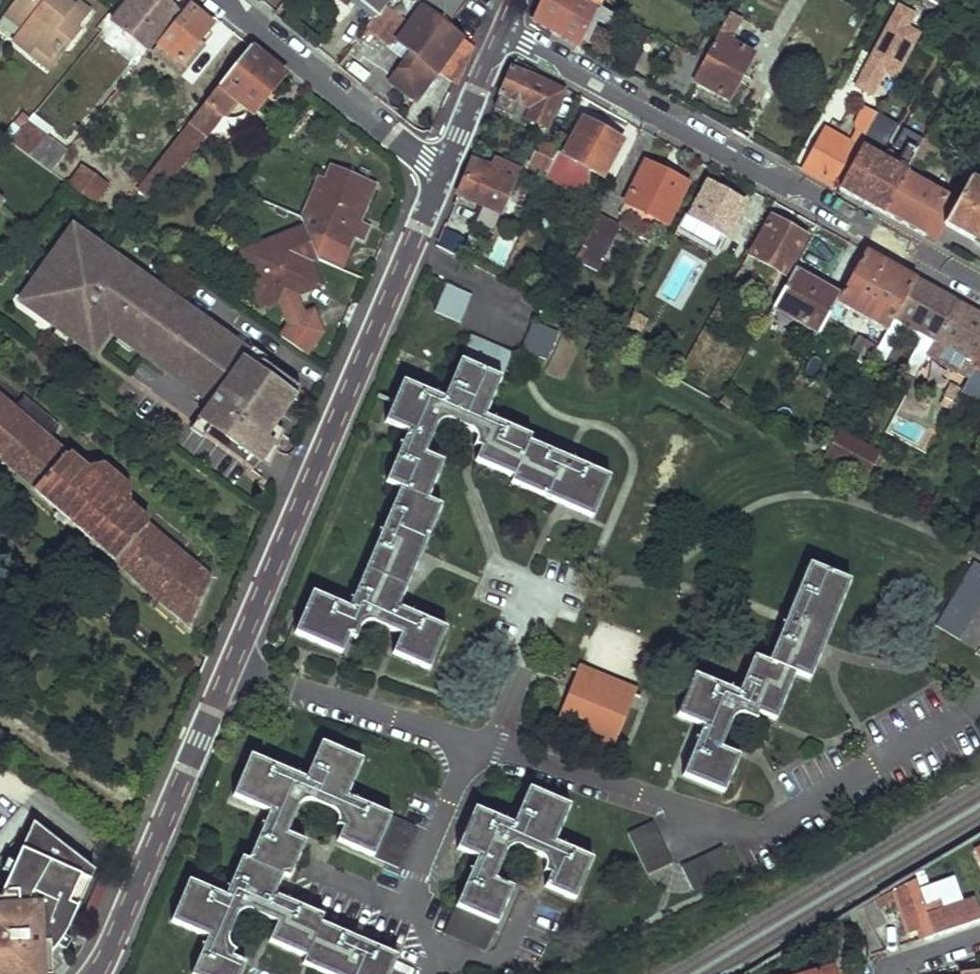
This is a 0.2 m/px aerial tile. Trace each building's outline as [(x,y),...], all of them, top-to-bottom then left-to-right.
[(5,18),(22,30),(13,41),(34,56),(41,47),(55,58),(66,42),(71,46),(83,31),(79,29),(91,13),(77,2),(73,7),(64,0),(19,0),(5,18)] [(112,22),(147,51),(176,13),(160,0),(129,0),(112,22)] [(379,14),(387,5),(390,0),(361,0),(379,14)] [(450,26),(417,0),(390,0),(387,5),(379,14),(370,27),(390,45),(399,43),(413,55),(391,82),(416,104),(439,76),(464,37),(450,26)] [(450,26),(469,0),(417,0),(450,26)] [(580,47),(599,7),(586,0),(542,0),(533,21),(580,47)] [(884,73),(892,77),(926,18),(897,2),(850,84),(871,96),(884,73)] [(188,8),(158,48),(180,65),(211,27),(188,8)] [(706,62),(696,80),(732,99),(756,55),(732,42),(743,21),(731,15),(730,20),(708,58),(706,62)] [(464,37),(439,76),(453,87),(473,43),(464,37)] [(41,47),(34,56),(53,71),(71,46),(66,42),(55,58),(41,47)] [(137,190),(154,204),(233,99),(253,116),(285,74),(250,46),(137,190)] [(706,62),(677,48),(658,89),(684,103),(696,80),(706,62)] [(545,128),(561,90),(512,69),(495,109),(511,115),(515,105),(528,110),(524,119),(545,128)] [(837,87),(823,113),(843,123),(857,98),(837,87)] [(874,126),(879,116),(866,108),(857,123),(861,131),(854,143),(828,129),(806,170),(839,189),(874,126)] [(580,118),(561,155),(589,171),(599,176),(618,139),(580,118)] [(10,144),(51,174),(66,152),(27,121),(10,144)] [(908,172),(919,151),(909,146),(898,167),(874,154),(886,132),(874,126),(839,189),(885,214),(908,172)] [(541,144),(531,165),(547,173),(557,153),(557,151),(541,144)] [(547,173),(545,178),(577,194),(589,171),(561,155),(557,153),(547,173)] [(642,161),(623,200),(667,223),(687,184),(642,161)] [(500,216),(515,183),(473,162),(458,196),(500,216)] [(967,181),(973,169),(962,163),(946,193),(908,172),(885,214),(933,241),(944,223),(967,181)] [(240,247),(261,302),(318,281),(309,256),(315,252),(323,235),(346,245),(350,236),(360,241),(366,224),(356,218),(370,182),(328,164),(322,176),(317,174),(309,189),(316,192),(308,211),(320,215),(312,229),(300,233),(296,225),(287,228),(240,247)] [(82,165),(68,185),(69,185),(87,199),(102,179),(82,165)] [(944,223),(979,243),(979,187),(967,181),(944,223)] [(704,182),(687,216),(726,237),(744,204),(704,182)] [(306,188),(287,228),(296,225),(300,233),(312,229),(320,215),(308,211),(316,192),(309,189),(306,188)] [(596,272),(619,226),(598,214),(584,246),(588,249),(581,264),(596,272)] [(766,217),(733,279),(746,285),(760,260),(772,267),(766,280),(778,286),(804,237),(766,217)] [(686,254),(696,233),(680,224),(659,264),(669,269),(686,254)] [(73,227),(20,302),(94,354),(110,330),(114,325),(133,338),(134,347),(215,403),(203,420),(213,426),(207,435),(256,469),(283,430),(275,424),(302,386),(170,294),(167,300),(146,285),(144,276),(73,227)] [(443,230),(438,249),(461,255),(466,236),(443,230)] [(839,296),(836,302),(886,331),(915,278),(864,250),(839,296)] [(792,271),(772,308),(819,333),(836,302),(839,296),(792,271)] [(170,294),(144,276),(146,285),(167,300),(170,294)] [(886,331),(884,334),(895,339),(902,325),(922,335),(914,350),(916,351),(895,392),(905,398),(918,372),(956,300),(915,278),(886,331)] [(451,285),(438,313),(463,323),(476,296),(451,285)] [(918,372),(929,378),(937,364),(967,378),(979,354),(979,313),(956,300),(918,372)] [(536,322),(524,349),(549,360),(560,333),(536,322)] [(114,325),(110,330),(134,347),(133,338),(114,325)] [(442,401),(403,386),(386,426),(405,435),(384,485),(402,494),(351,609),(318,596),(298,636),(342,657),(352,638),(359,640),(363,631),(367,628),(370,625),(375,624),(403,635),(395,655),(429,667),(447,624),(397,604),(440,505),(423,498),(441,456),(420,447),(431,423),(447,420),(472,430),(476,445),(484,448),(478,462),(515,478),(512,485),(594,519),(611,478),(529,444),(531,437),(484,417),(510,353),(468,336),(442,401)] [(957,397),(976,407),(979,400),(979,354),(967,378),(957,397)] [(190,627),(209,575),(126,505),(129,502),(130,487),(100,464),(88,468),(87,471),(0,398),(0,461),(190,627)] [(203,420),(197,428),(207,435),(213,426),(203,420)] [(969,444),(979,450),(979,423),(969,444)] [(876,453),(839,436),(829,454),(866,473),(876,453)] [(700,676),(682,718),(700,725),(682,772),(722,789),(738,754),(718,747),(726,728),(729,720),(735,717),(742,718),(751,721),(756,710),(778,719),(799,674),(815,680),(857,580),(815,562),(773,664),(749,655),(735,688),(700,676)] [(935,629),(960,643),(979,608),(979,567),(974,564),(935,629)] [(577,665),(555,715),(616,737),(635,690),(577,665)] [(201,973),(248,973),(254,959),(243,955),(238,949),(239,944),(251,914),(256,910),(262,910),(283,920),(275,937),(311,952),(307,962),(335,973),(397,973),(406,953),(326,918),(329,912),(282,891),(289,873),(295,875),(310,840),(288,830),(299,805),(304,800),(310,800),(334,811),(338,815),(338,822),(345,826),(340,839),(402,865),(419,828),(351,794),(366,757),(326,740),(308,778),(255,755),(230,807),(268,827),(253,860),(245,857),(227,894),(194,880),(177,919),(213,935),(197,972),(201,973)] [(510,826),(485,813),(464,852),(481,861),(444,934),(478,951),(510,890),(493,879),(507,851),(516,849),(534,856),(540,862),(542,869),(550,874),(542,886),(573,900),(592,865),(551,842),(570,808),(531,787),(510,826)] [(59,843),(34,824),(31,830),(59,843)] [(654,826),(630,837),(648,876),(673,865),(654,826)] [(81,876),(87,865),(59,843),(31,830),(0,898),(0,904),(2,905),(0,909),(0,973),(26,973),(68,929),(90,881),(81,876)] [(726,849),(684,869),(696,892),(736,872),(726,849)] [(90,881),(95,871),(87,865),(81,876),(90,881)] [(917,876),(895,889),(900,897),(901,897),(910,892),(922,928),(925,937),(979,918),(979,907),(977,899),(945,909),(941,898),(927,903),(917,876)] [(910,892),(901,897),(912,931),(922,928),(910,892)] [(883,924),(874,900),(851,912),(866,956),(878,952),(871,929),(883,924)] [(42,962),(26,973),(43,973),(42,962)]
